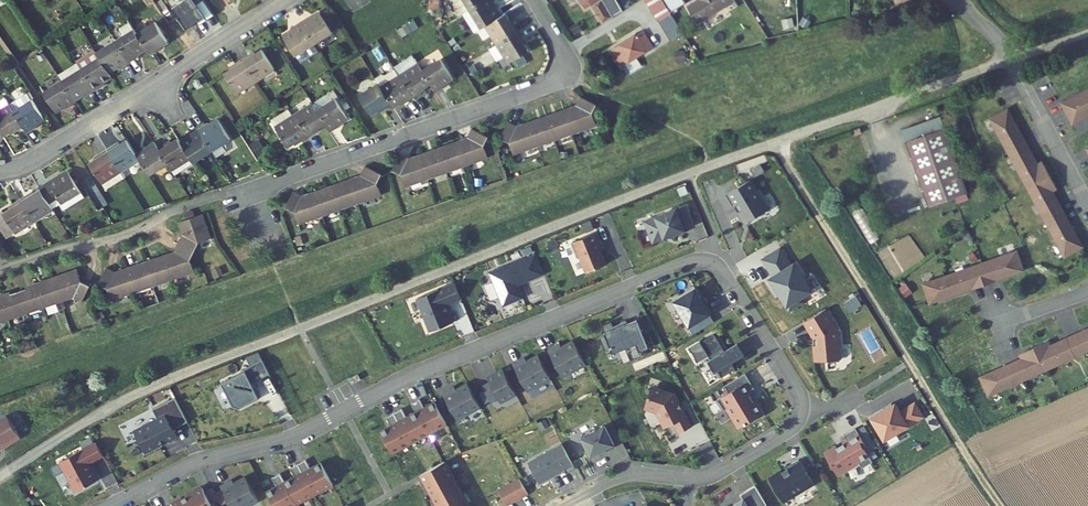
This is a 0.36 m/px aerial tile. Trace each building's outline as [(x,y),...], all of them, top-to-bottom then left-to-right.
[(492,0),(476,0),(464,8),(476,26),(484,22),(497,14),(491,4),(493,3),(492,0)] [(601,24),(612,17),(602,0),(586,0),(601,24)] [(657,22),(670,14),(661,0),(643,0),(657,22)] [(681,0),(661,0),(670,14),(684,5),(681,0)] [(699,24),(736,2),(735,0),(701,0),(689,7),(699,24)] [(464,8),(458,11),(470,30),(476,26),(464,8)] [(316,41),(335,29),(322,9),(313,15),(311,12),(302,18),(316,41)] [(504,9),(497,14),(484,22),(495,40),(519,26),(513,16),(510,18),(504,9)] [(297,53),(316,41),(302,18),(292,24),(294,26),(284,33),(297,53)] [(169,40),(157,22),(139,33),(149,48),(153,54),(161,49),(160,47),(169,40)] [(525,36),(519,26),(495,40),(507,60),(528,46),(523,37),(525,36)] [(139,54),(149,48),(139,33),(136,29),(118,41),(132,63),(141,57),(139,54)] [(612,55),(619,67),(651,47),(644,35),(637,40),(633,33),(615,44),(619,51),(612,55)] [(122,69),(132,63),(118,41),(100,53),(112,72),(120,66),(122,69)] [(258,77),(275,66),(263,46),(253,52),(251,49),(243,54),(258,77)] [(115,76),(112,72),(100,53),(98,51),(80,63),(84,70),(98,90),(107,84),(106,82),(115,76)] [(451,72),(439,52),(422,63),(431,78),(435,86),(444,80),(442,78),(451,72)] [(239,89),(258,77),(243,54),(233,60),(235,63),(226,69),(239,89)] [(422,84),(431,78),(422,63),(419,59),(400,71),(414,94),(424,88),(422,84)] [(392,101),(393,102),(402,97),(404,100),(414,94),(400,71),(396,65),(385,71),(382,71),(376,75),(379,79),(392,101)] [(88,97),(98,90),(84,70),(66,82),(78,100),(87,94),(88,97)] [(382,107),(392,101),(379,79),(360,90),(372,110),(380,105),(382,107)] [(80,102),(78,100),(66,82),(47,94),(60,112),(68,107),(70,109),(80,102)] [(508,115),(499,131),(509,136),(514,148),(594,118),(589,106),(593,97),(577,90),(573,99),(517,120),(508,115)] [(1064,103),(1075,124),(1087,117),(1087,90),(1064,103)] [(34,100),(30,92),(11,105),(11,106),(15,112),(34,100)] [(348,112),(335,93),(317,104),(326,120),(331,127),(340,121),(338,118),(348,112)] [(47,119),(34,100),(15,112),(26,128),(30,134),(39,128),(37,126),(47,119)] [(318,126),(326,120),(317,104),(314,100),(296,111),(310,134),(319,128),(318,126)] [(290,102),(279,109),(285,118),(296,111),(290,102)] [(26,128),(15,112),(11,106),(0,114),(0,129),(4,135),(6,138),(15,132),(16,134),(26,128)] [(300,140),(310,134),(296,111),(285,118),(279,109),(271,114),(277,124),(289,143),(299,137),(300,140)] [(1022,135),(1008,109),(990,118),(1013,162),(1015,160),(1043,214),(1040,215),(1063,259),(1082,250),(1068,223),(1066,225),(1056,206),(1059,205),(1052,193),(1050,189),(1055,187),(1044,165),(1039,168),(1037,164),(1031,152),(1029,153),(1020,136),(1022,135)] [(906,140),(945,127),(941,116),(902,129),(906,140)] [(217,148),(235,136),(223,118),(214,124),(212,121),(203,126),(217,148)] [(400,148),(392,165),(400,168),(405,182),(486,152),(481,139),(484,131),(468,124),(462,135),(461,133),(453,136),(454,138),(443,142),(441,141),(432,144),(431,147),(420,151),(419,149),(411,152),(412,154),(400,148)] [(196,161),(217,148),(203,126),(192,134),(194,137),(184,143),(193,157),(196,161)] [(945,127),(906,140),(927,207),(966,194),(945,127)] [(175,169),(193,157),(184,143),(181,138),(171,144),(170,141),(160,147),(171,163),(175,169)] [(123,171),(142,159),(140,156),(130,141),(121,147),(119,144),(110,150),(123,171)] [(153,175),(171,163),(160,147),(157,141),(147,148),(149,150),(140,156),(142,159),(153,175)] [(105,184),(123,171),(110,150),(101,156),(103,159),(93,165),(105,184)] [(196,161),(193,157),(175,169),(179,175),(197,163),(196,161)] [(296,186),(287,204),(296,208),(301,221),(383,190),(378,177),(383,168),(365,160),(360,170),(305,190),(296,186)] [(85,193),(72,173),(63,179),(62,177),(43,189),(45,191),(54,205),(63,199),(67,205),(85,193)] [(781,209),(764,177),(737,191),(745,206),(750,203),(759,220),(781,209)] [(57,211),(54,205),(45,191),(35,197),(34,194),(25,200),(39,222),(57,211)] [(20,234),(39,222),(25,200),(16,206),(17,208),(7,215),(20,234)] [(658,222),(666,243),(684,235),(685,238),(698,233),(696,229),(707,225),(699,207),(689,211),(689,209),(658,222)] [(868,241),(876,238),(865,210),(857,213),(868,241)] [(0,216),(0,226),(9,241),(20,234),(7,215),(6,212),(0,216)] [(180,222),(181,225),(203,217),(202,213),(180,222)] [(184,232),(179,241),(197,249),(201,242),(210,237),(203,217),(181,225),(184,232)] [(593,257),(599,273),(620,264),(611,243),(614,242),(610,233),(585,243),(592,258),(593,257)] [(118,270),(109,266),(101,283),(111,288),(115,300),(197,270),(192,258),(197,249),(179,241),(175,250),(118,270)] [(814,302),(811,298),(823,291),(807,264),(803,266),(793,249),(776,259),(786,276),(782,277),(801,309),(814,302)] [(924,285),(931,306),(973,292),(973,290),(997,282),(998,284),(1027,275),(1020,253),(924,285)] [(549,254),(503,273),(516,306),(537,298),(531,284),(542,280),(542,281),(557,275),(549,254)] [(0,295),(0,325),(76,298),(84,302),(92,285),(83,280),(78,267),(0,295)] [(468,284),(430,299),(444,332),(466,323),(459,305),(474,299),(468,284)] [(727,322),(708,289),(690,300),(709,333),(727,322)] [(851,330),(839,309),(816,322),(825,336),(828,361),(854,358),(851,330)] [(656,356),(654,351),(662,348),(651,319),(639,324),(637,321),(625,326),(623,321),(615,324),(619,333),(612,336),(617,349),(623,347),(625,352),(637,347),(642,361),(656,356)] [(975,380),(984,401),(1026,383),(1025,380),(1087,354),(1087,332),(1046,349),(1044,345),(1015,357),(1018,364),(1003,371),(1002,369),(975,380)] [(749,342),(737,349),(728,333),(713,341),(734,376),(747,368),(744,362),(756,355),(749,342)] [(586,343),(575,348),(572,343),(562,348),(575,374),(596,363),(586,343)] [(550,357),(539,362),(537,357),(526,363),(539,389),(562,377),(550,357)] [(246,370),(223,382),(234,405),(241,407),(260,397),(252,382),(270,373),(263,359),(245,368),(246,370)] [(500,378),(502,382),(496,385),(505,400),(511,397),(513,400),(529,391),(517,368),(500,378)] [(766,386),(758,372),(737,383),(742,391),(730,398),(736,408),(742,405),(747,415),(745,416),(752,427),(763,420),(765,422),(778,414),(774,407),(770,409),(759,390),(766,386)] [(361,378),(358,373),(349,378),(353,384),(361,378)] [(471,418),(493,407),(481,385),(469,391),(466,387),(457,391),(471,418)] [(666,409),(668,408),(677,426),(681,425),(685,432),(691,429),(691,431),(703,425),(686,394),(664,387),(658,407),(666,409)] [(447,402),(437,408),(431,397),(423,402),(428,411),(440,433),(459,423),(447,402)] [(157,420),(134,432),(145,454),(160,446),(160,444),(166,441),(166,443),(177,437),(173,430),(188,423),(175,398),(153,410),(157,420)] [(927,403),(912,412),(907,405),(905,406),(903,403),(881,416),(895,440),(934,417),(927,403)] [(418,416),(414,409),(407,412),(424,442),(440,433),(428,411),(418,416)] [(398,416),(403,425),(394,431),(406,452),(424,442),(407,412),(398,416)] [(0,432),(0,460),(27,444),(15,423),(0,432)] [(628,446),(617,425),(594,437),(604,456),(618,448),(619,450),(628,446)] [(884,453),(868,427),(854,435),(857,440),(853,442),(855,445),(848,448),(848,447),(839,452),(840,454),(837,456),(848,473),(857,468),(858,470),(869,464),(873,470),(886,462),(881,454),(884,453)] [(108,440),(72,460),(88,490),(110,478),(101,461),(115,454),(108,440)] [(586,467),(574,444),(540,461),(549,478),(554,480),(578,467),(580,470),(586,467)] [(797,467),(799,469),(781,480),(794,502),(808,493),(809,494),(820,488),(819,486),(825,483),(810,459),(797,467)] [(323,468),(318,460),(311,464),(328,494),(345,485),(333,462),(323,468)] [(326,494),(310,463),(303,467),(308,475),(296,481),(308,504),(326,494)] [(463,478),(455,463),(433,475),(441,490),(463,478)] [(293,473),(286,477),(291,485),(279,491),(287,505),(305,505),(309,504),(293,473)] [(227,493),(234,505),(242,501),(245,505),(259,505),(270,500),(259,478),(245,485),(243,481),(233,486),(235,489),(227,493)] [(472,493),(463,478),(441,490),(450,505),(472,493)] [(541,493),(534,480),(511,491),(518,504),(541,493)] [(768,485),(755,493),(758,499),(746,505),(780,505),(768,485)] [(218,502),(226,498),(222,491),(215,494),(213,490),(185,504),(186,505),(220,505),(218,502)] [(471,492),(449,505),(450,505),(479,505),(471,492)]
